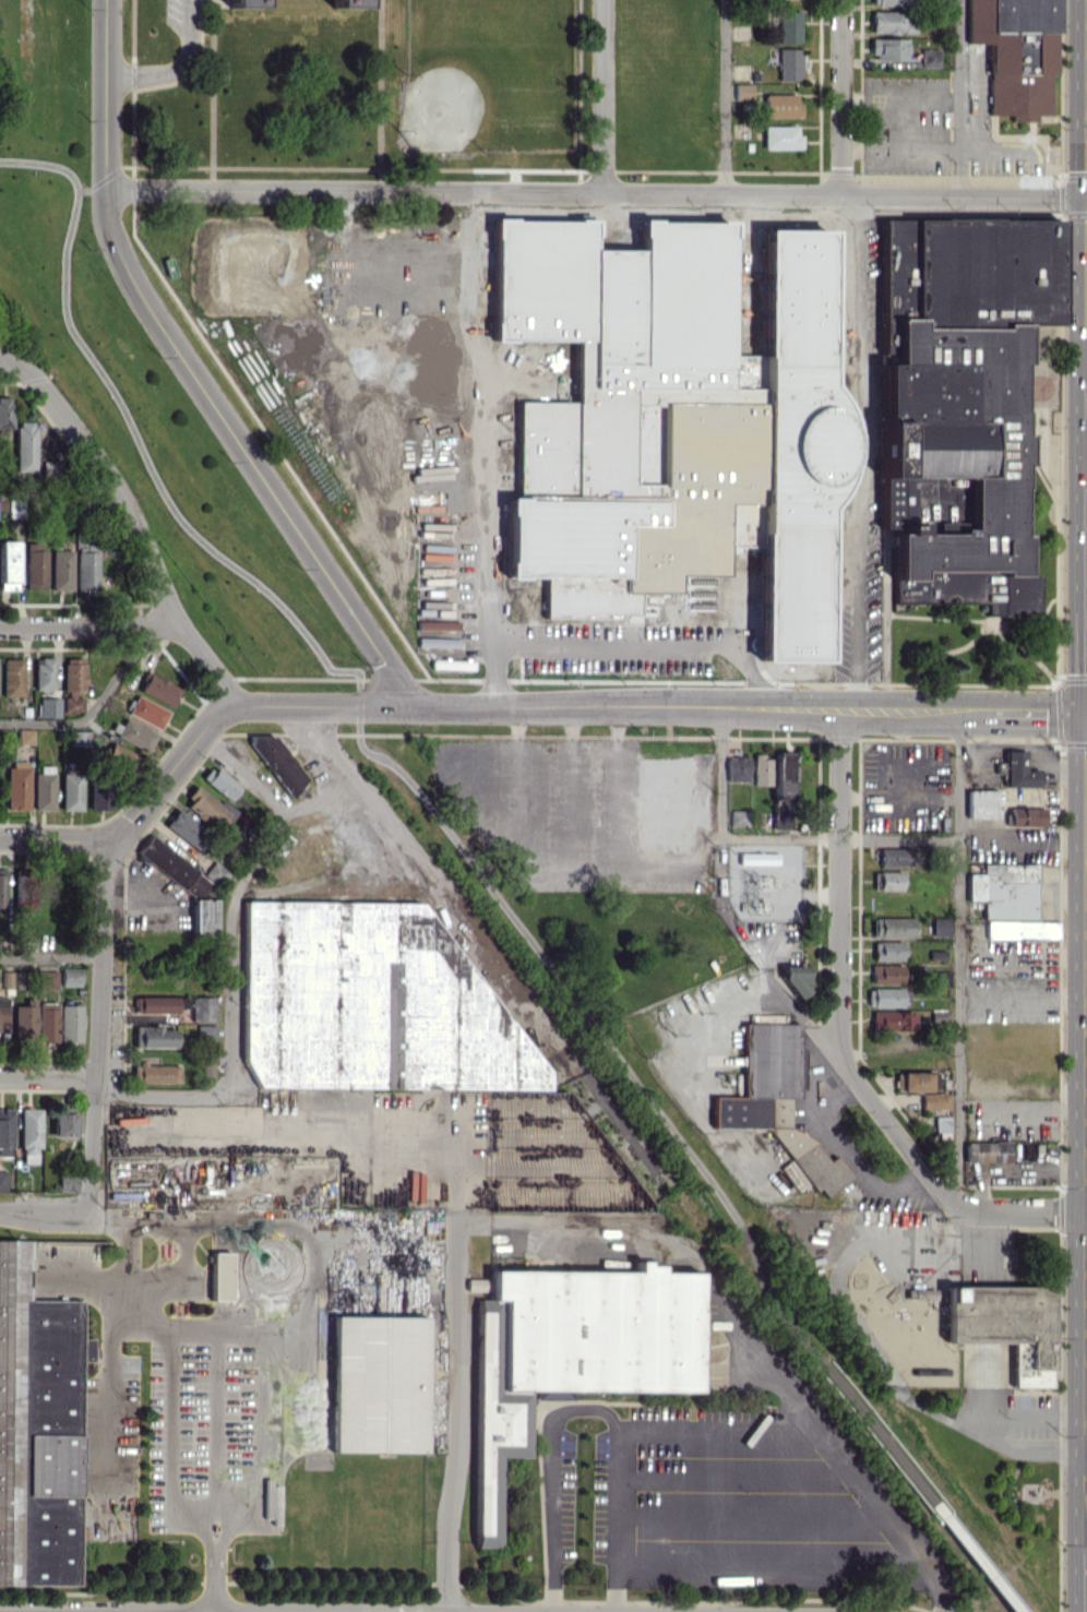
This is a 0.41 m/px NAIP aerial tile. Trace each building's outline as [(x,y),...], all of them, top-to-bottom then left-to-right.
[(966,43),(989,43),(989,114),(1010,115),(1010,121),(1035,121),(1035,115),(1053,115),(1053,0),(966,0),(966,43)] [(801,11),(778,11),(777,42),(800,43),(801,11)] [(871,32),(915,33),(916,11),(871,11),(871,32)] [(907,38),(870,38),(870,59),(907,59),(907,38)] [(778,80),(800,81),(801,48),(779,48),(778,80)] [(939,49),(921,48),(921,67),(939,67),(939,49)] [(801,117),(801,102),(796,102),(796,94),(764,94),(765,117),(801,117)] [(801,149),(801,134),(797,134),(797,126),(763,125),(763,148),(801,149)] [(874,219),(1044,217),(1046,320),(1017,320),(1020,590),(894,593),(893,514),(879,514),(874,219)] [(730,223),(640,221),(639,251),(596,250),(587,222),(496,220),(493,337),(576,339),(575,403),(516,401),(512,576),(545,577),(545,615),(637,617),(638,597),(730,568),(731,545),(763,546),(760,658),(827,660),(835,302),(766,301),(763,421),(721,420),(720,457),(713,456),(712,483),(629,481),(631,387),(726,390),(730,223)] [(11,397),(0,397),(0,429),(11,428),(11,397)] [(15,472),(35,471),(35,421),(15,421),(15,472)] [(55,463),(42,465),(43,476),(56,475),(55,463)] [(21,517),(22,500),(9,500),(9,517),(21,517)] [(17,541),(0,541),(0,590),(16,591),(17,541)] [(46,543),(27,543),(26,589),(45,589),(46,543)] [(72,590),(72,550),(52,549),(51,590),(72,590)] [(77,590),(98,590),(97,552),(76,552),(77,590)] [(459,621),(417,620),(417,629),(458,630),(459,621)] [(459,647),(459,638),(418,637),(417,647),(459,647)] [(63,712),(83,712),(83,697),(75,697),(75,691),(84,691),(85,659),(65,658),(64,698),(63,698),(63,712)] [(23,659),(3,659),(3,696),(23,696),(23,659)] [(53,660),(34,659),(34,689),(53,689),(53,660)] [(465,669),(471,669),(471,661),(431,660),(431,668),(465,669)] [(138,691),(170,707),(180,688),(148,672),(138,691)] [(127,713),(158,730),(168,711),(137,695),(127,713)] [(60,698),(39,698),(39,718),(60,718),(60,698)] [(156,734),(125,718),(115,736),(147,752),(156,734)] [(17,744),(32,744),(33,729),(18,729),(17,744)] [(88,731),(71,731),(71,746),(88,745),(88,731)] [(288,794),(307,781),(270,731),(252,745),(288,794)] [(130,776),(140,757),(112,742),(102,761),(130,776)] [(1005,787),(1038,786),(1038,770),(1025,770),(1024,750),(1004,750),(1005,787)] [(790,751),(773,751),(774,801),(790,800),(790,751)] [(645,839),(690,839),(690,755),(644,755),(645,839)] [(753,785),(769,785),(769,755),(753,755),(753,785)] [(749,757),(727,757),(726,781),(748,782),(749,757)] [(6,810),(28,810),(28,761),(6,761),(6,810)] [(33,810),(52,811),(53,765),(35,765),(33,810)] [(209,765),(199,779),(230,800),(239,786),(209,765)] [(61,772),(60,810),(81,810),(82,772),(61,772)] [(90,809),(107,809),(107,783),(89,783),(90,809)] [(182,803),(219,832),(234,814),(197,784),(182,803)] [(997,817),(997,790),(966,790),(966,818),(997,817)] [(163,822),(178,801),(224,837),(207,858),(163,822)] [(1043,826),(1043,808),(1009,807),(1009,826),(1043,826)] [(730,826),(747,826),(746,810),(729,810),(730,826)] [(788,829),(788,813),(773,812),(772,829),(788,829)] [(199,901),(212,883),(150,835),(136,853),(199,901)] [(295,843),(286,835),(269,853),(277,861),(295,843)] [(914,848),(879,848),(879,866),(913,866),(914,848)] [(783,854),(735,852),(734,874),(782,876),(783,854)] [(983,917),(1036,918),(1036,864),(982,863),(982,873),(967,873),(967,901),(984,901),(983,917)] [(873,890),(901,890),(902,871),(873,871),(873,890)] [(15,912),(31,912),(32,873),(15,873),(15,912)] [(216,899),(190,899),(191,936),(216,935),(216,899)] [(427,903),(242,901),(241,1062),(257,1087),(547,1089),(547,1082),(427,903)] [(912,937),(912,918),(873,917),(872,937),(912,937)] [(932,935),(949,936),(949,918),(932,917),(932,935)] [(1058,938),(1057,921),(985,921),(986,939),(1058,938)] [(873,960),(902,960),(902,941),(873,941),(873,960)] [(871,964),(870,982),(902,982),(902,964),(871,964)] [(807,965),(786,965),(786,994),(805,994),(805,982),(807,982),(807,965)] [(80,968),(60,967),(60,985),(80,986),(80,968)] [(949,971),(934,971),(934,985),(949,985),(949,971)] [(867,988),(867,1006),(897,1007),(898,989),(867,988)] [(176,1013),(176,1008),(186,1008),(186,997),(134,996),(134,1013),(176,1013)] [(214,1021),(215,997),(191,996),(190,1021),(214,1021)] [(13,1005),(12,1040),(35,1040),(36,999),(25,999),(25,1005),(13,1005)] [(37,1040),(55,1041),(56,1002),(38,1002),(37,1040)] [(59,1006),(60,1042),(83,1041),(82,1005),(59,1006)] [(871,1012),(871,1030),(912,1030),(911,1011),(871,1012)] [(931,1011),(931,1022),(949,1023),(950,1012),(931,1011)] [(797,1023),(742,1023),(742,1097),(712,1097),(712,1128),(769,1128),(811,1192),(831,1192),(852,1178),(836,1155),(826,1162),(808,1135),(797,1135),(789,1124),(789,1099),(797,1094),(797,1023)] [(214,1025),(196,1025),(196,1043),(214,1043),(214,1025)] [(134,1048),(175,1047),(174,1026),(133,1027),(134,1048)] [(213,1063),(203,1062),(202,1078),(212,1079),(213,1063)] [(178,1083),(179,1065),(132,1064),(132,1082),(178,1083)] [(934,1072),(894,1072),(894,1090),(933,1091),(934,1072)] [(949,1092),(921,1092),(921,1109),(949,1109),(949,1092)] [(12,1156),(13,1109),(0,1108),(0,1156),(12,1156)] [(41,1108),(20,1108),(20,1151),(40,1151),(41,1108)] [(73,1113),(52,1113),(52,1137),(74,1137),(73,1113)] [(948,1116),(934,1116),(934,1132),(949,1131),(948,1116)] [(964,1142),(965,1163),(1008,1162),(1008,1141),(964,1142)] [(58,1192),(76,1192),(77,1175),(58,1175),(58,1192)] [(78,1586),(80,1362),(93,1362),(94,1338),(81,1338),(81,1300),(29,1300),(30,1240),(0,1240),(0,1585),(78,1586)] [(210,1252),(209,1300),(229,1300),(230,1253),(210,1252)] [(697,1391),(697,1272),(658,1272),(658,1263),(634,1263),(634,1271),(489,1270),(489,1299),(475,1299),(474,1547),(499,1547),(499,1457),(528,1457),(529,1390),(697,1391)] [(1049,1286),(946,1286),(945,1342),(1011,1343),(1011,1387),(1048,1387),(1049,1286)] [(425,1317),(332,1316),(330,1452),(423,1453),(425,1317)]
